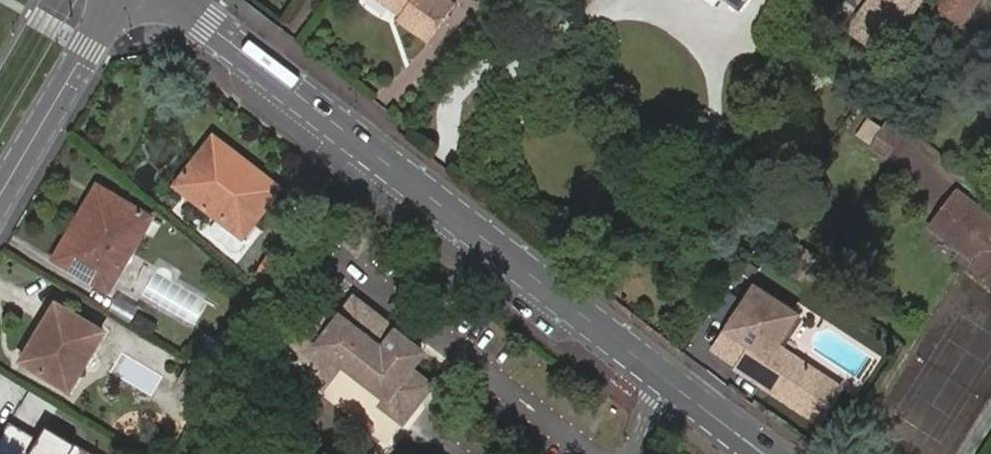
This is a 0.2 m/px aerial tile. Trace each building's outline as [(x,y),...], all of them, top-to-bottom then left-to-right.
[(400,16),(398,20),(428,43),(456,3),(452,0),(378,0),(400,16)] [(741,11),(750,0),(727,0),(741,11)] [(847,31),(876,52),(914,0),(870,0),(847,31)] [(966,0),(940,0),(934,9),(960,28),(974,7),(966,0)] [(282,187),(217,136),(179,184),(225,220),(217,230),(218,236),(234,249),(233,251),(239,255),(246,254),(250,248),(249,247),(252,242),(244,236),(282,187)] [(111,201),(116,194),(101,186),(97,192),(111,201)] [(115,259),(126,266),(154,217),(116,194),(111,201),(97,192),(58,258),(100,284),(115,259)] [(931,229),(945,239),(971,204),(957,194),(931,229)] [(945,239),(978,264),(975,269),(990,281),(990,219),(971,204),(945,239)] [(341,239),(353,224),(344,218),(333,233),(341,239)] [(100,284),(112,291),(126,266),(115,259),(100,284)] [(756,288),(726,330),(751,348),(736,370),(750,379),(754,373),(774,387),(770,393),(817,425),(840,391),(777,347),(798,317),(756,288)] [(347,350),(393,386),(384,399),(406,416),(434,380),(416,366),(429,349),(362,298),(339,325),(318,309),(285,350),(322,380),(347,350)] [(60,307),(26,362),(69,389),(103,333),(60,307)] [(736,370),(751,348),(726,330),(712,353),(734,369),(736,370)] [(774,387),(754,373),(750,379),(770,393),(774,387)] [(41,438),(12,421),(0,441),(0,446),(14,453),(32,453),(41,438)] [(48,426),(41,438),(32,453),(96,453),(48,426)] [(0,446),(0,453),(14,453),(0,446)]
